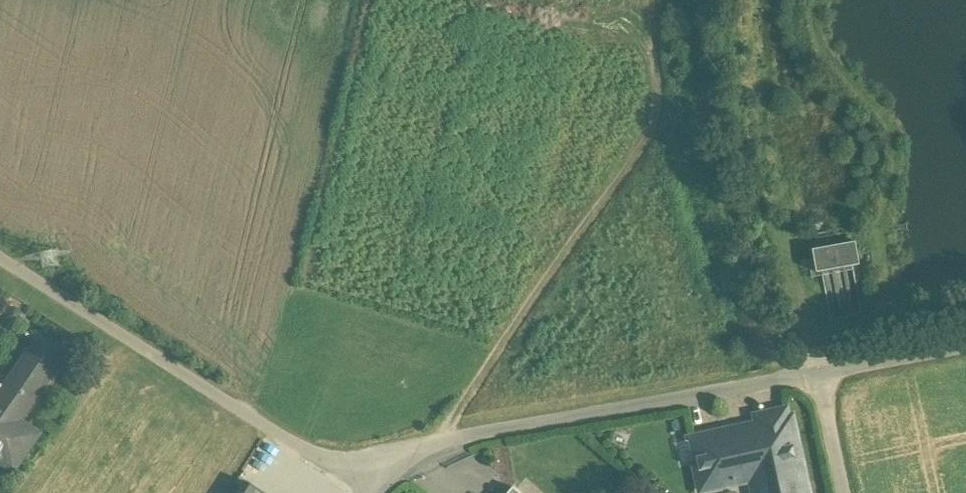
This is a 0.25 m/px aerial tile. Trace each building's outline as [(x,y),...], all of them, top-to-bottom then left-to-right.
[(856,242),(813,249),(817,271),(860,264),(856,242)] [(12,468),(37,433),(20,421),(20,417),(63,353),(40,337),(6,388),(6,393),(0,402),(0,460),(12,468)] [(757,416),(759,424),(691,439),(702,490),(752,479),(755,492),(808,492),(796,436),(792,437),(786,410),(757,416)] [(247,492),(265,492),(252,485),(247,492)]
